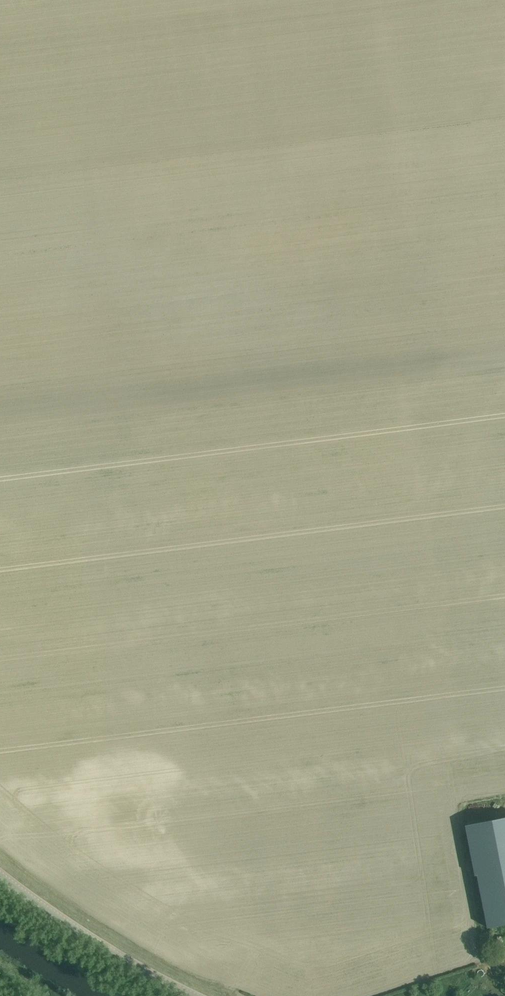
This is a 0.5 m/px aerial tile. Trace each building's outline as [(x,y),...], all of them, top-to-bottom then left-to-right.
[(468,825),(472,846),(488,928),(504,925),(504,818),(468,825)]
